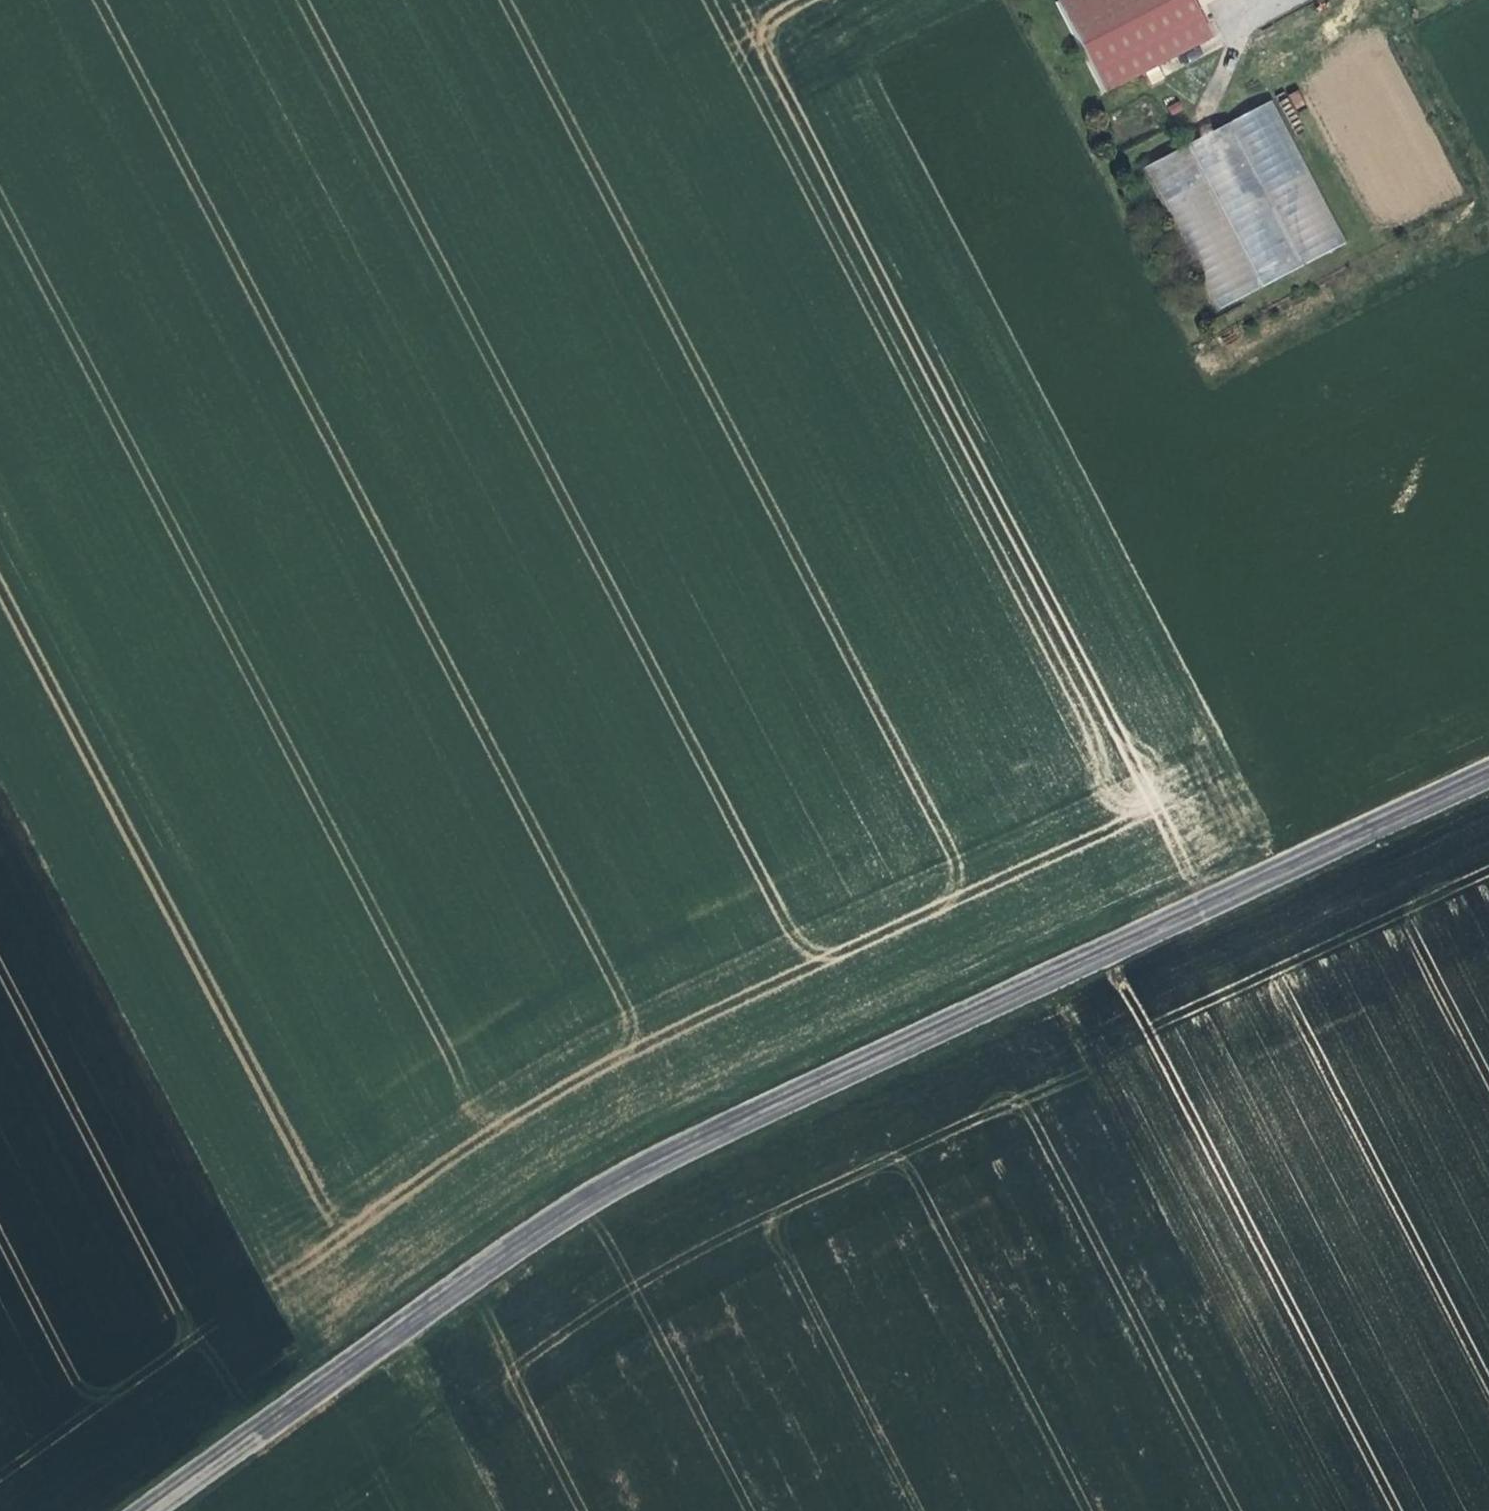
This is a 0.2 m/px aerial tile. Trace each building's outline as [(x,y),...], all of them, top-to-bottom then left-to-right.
[(1209,38),(1189,0),(1058,0),(1053,2),(1101,94),(1140,74),(1146,86),(1162,79),(1155,65),(1209,38)] [(1345,242),(1270,101),(1142,168),(1216,309),(1345,242)]
